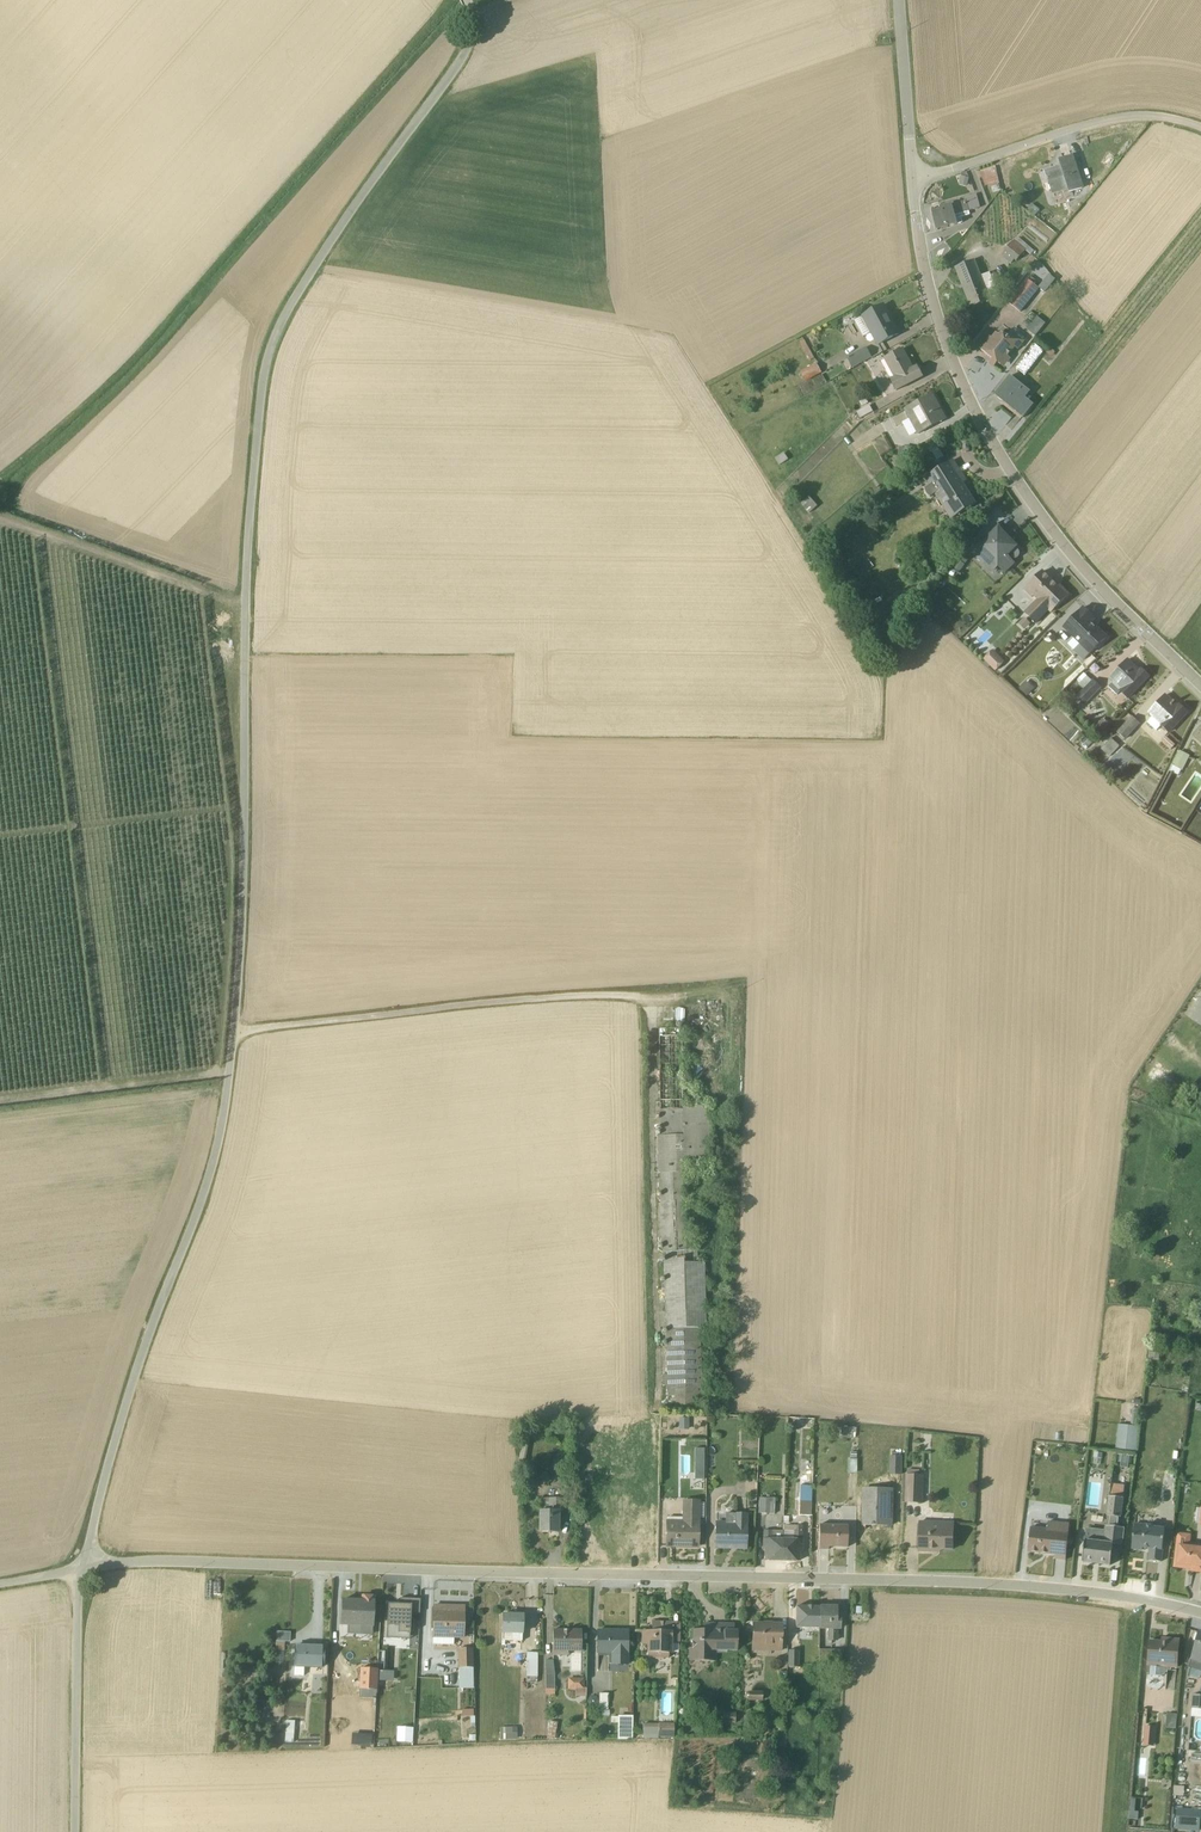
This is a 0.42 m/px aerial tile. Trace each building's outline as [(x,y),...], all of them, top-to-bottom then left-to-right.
[(1082,190),(1071,158),(1059,162),(1060,168),(1045,173),(1053,195),(1067,190),(1068,194),(1082,190)] [(994,168),(980,173),(985,187),(989,186),(989,187),(999,184),(994,168)] [(958,186),(966,188),(968,179),(966,173),(960,175),(961,177),(958,186)] [(979,208),(976,196),(964,200),(964,203),(941,209),(941,212),(932,214),(937,231),(960,224),(961,222),(960,219),(969,216),(968,211),(979,208)] [(1005,248),(999,256),(1010,266),(1014,262),(1015,263),(1025,252),(1030,256),(1033,252),(1018,239),(1015,242),(1014,241),(1007,249),(1005,248)] [(975,262),(955,269),(971,308),(988,301),(991,309),(1002,305),(989,274),(980,277),(975,262)] [(1039,290),(1026,280),(1007,303),(1020,313),(1039,290)] [(883,306),(854,322),(863,338),(870,334),(877,348),(881,353),(883,352),(880,345),(898,335),(883,306)] [(1044,324),(1035,317),(1025,330),(1034,337),(1044,324)] [(997,364),(1003,368),(1010,359),(1007,357),(1014,348),(1017,351),(1024,342),(1027,337),(1020,332),(1015,329),(1006,338),(1001,334),(999,336),(995,333),(991,338),(989,337),(979,350),(992,360),(988,365),(989,365),(993,368),(997,364)] [(1015,369),(1024,376),(1043,353),(1034,346),(1015,369)] [(871,358),(865,348),(846,359),(852,369),(871,358)] [(902,351),(880,362),(889,378),(892,377),(893,379),(889,381),(896,392),(922,378),(916,368),(912,370),(902,351)] [(820,373),(814,359),(798,367),(805,380),(820,373)] [(1030,393),(1010,377),(994,396),(1022,419),(1033,406),(1025,399),(1030,393)] [(902,424),(909,437),(916,434),(917,435),(945,420),(931,396),(904,411),(909,421),(902,424)] [(914,449),(904,447),(902,458),(912,460),(914,449)] [(952,461),(925,481),(928,487),(925,489),(924,490),(925,493),(927,496),(930,498),(934,496),(950,521),(975,505),(961,485),(965,481),(960,475),(961,474),(952,461)] [(991,575),(997,569),(1003,574),(1013,564),(1009,560),(1010,559),(1013,560),(1016,560),(1018,558),(1019,555),(1018,552),(1015,549),(1013,549),(1009,551),(1008,545),(1005,542),(1009,538),(1011,539),(1011,538),(1007,535),(1003,532),(999,528),(997,524),(996,524),(997,526),(986,538),(987,539),(978,547),(979,548),(971,555),(991,575)] [(967,560),(961,556),(952,570),(958,574),(967,560)] [(1059,586),(1057,588),(1042,572),(1023,591),(1031,599),(1032,598),(1036,601),(1023,614),(1035,626),(1048,613),(1049,614),(1068,595),(1059,586)] [(1089,656),(1095,649),(1098,649),(1100,647),(1100,644),(1105,638),(1095,628),(1094,629),(1091,626),(1092,625),(1090,623),(1094,620),(1083,609),(1062,629),(1089,656)] [(1030,625),(1023,619),(1017,625),(1024,631),(1030,625)] [(991,649),(982,659),(996,671),(1005,661),(991,649)] [(1112,683),(1108,688),(1116,696),(1119,693),(1126,700),(1148,677),(1141,671),(1139,673),(1126,661),(1108,680),(1112,683)] [(1085,678),(1082,675),(1080,677),(1083,680),(1078,686),(1083,690),(1076,697),(1085,706),(1100,689),(1092,681),(1091,682),(1086,677),(1085,678)] [(1151,719),(1147,724),(1155,732),(1160,727),(1167,734),(1186,713),(1179,707),(1177,708),(1164,697),(1147,715),(1151,719)] [(1139,725),(1131,717),(1116,734),(1124,741),(1139,725)] [(1101,720),(1096,731),(1103,733),(1108,723),(1101,720)] [(1191,737),(1200,745),(1200,726),(1191,737)] [(1161,742),(1170,750),(1174,746),(1164,737),(1161,742)] [(1118,747),(1110,739),(1100,750),(1109,758),(1118,747)] [(1179,752),(1168,772),(1178,777),(1181,771),(1181,772),(1189,757),(1179,752)] [(659,1134),(667,1383),(674,1383),(674,1406),(696,1406),(695,1383),(702,1383),(698,1246),(687,1247),(684,1162),(712,1161),(710,1104),(681,1105),(679,1028),(655,1028),(658,1109),(681,1108),(682,1133),(659,1134)] [(1115,1450),(1136,1452),(1139,1410),(1132,1410),(1130,1427),(1117,1426),(1115,1450)] [(855,1434),(855,1429),(850,1428),(850,1429),(848,1429),(848,1428),(843,1427),(843,1428),(839,1428),(839,1429),(838,1429),(838,1430),(835,1430),(834,1438),(839,1438),(839,1439),(849,1440),(849,1439),(852,1439),(852,1434),(855,1434)] [(887,1444),(878,1444),(878,1454),(887,1454),(887,1444)] [(900,1451),(890,1450),(890,1457),(889,1457),(889,1476),(901,1476),(901,1457),(900,1457),(900,1451)] [(1102,1454),(1093,1453),(1092,1458),(1093,1459),(1092,1465),(1100,1466),(1102,1454)] [(1120,1468),(1127,1469),(1128,1465),(1130,1465),(1131,1457),(1119,1455),(1118,1463),(1121,1463),(1120,1468)] [(918,1472),(907,1471),(906,1476),(905,1476),(904,1504),(922,1504),(923,1476),(918,1476),(918,1472)] [(809,1477),(799,1476),(798,1516),(809,1516),(810,1487),(809,1487),(809,1477)] [(865,1526),(872,1526),(872,1527),(874,1527),(875,1526),(891,1526),(892,1490),(891,1490),(890,1480),(879,1480),(878,1490),(865,1489),(865,1526)] [(1117,1528),(1118,1518),(1121,1518),(1124,1487),(1123,1486),(1110,1485),(1108,1497),(1105,1516),(1106,1517),(1105,1526),(1104,1526),(1102,1543),(1085,1541),(1081,1563),(1109,1567),(1112,1545),(1122,1546),(1124,1529),(1117,1528)] [(606,1493),(606,1522),(629,1522),(630,1494),(606,1493)] [(539,1512),(539,1533),(557,1533),(557,1514),(562,1514),(562,1499),(547,1499),(546,1512),(539,1512)] [(773,1499),(758,1499),(757,1514),(773,1515),(773,1499)] [(697,1548),(698,1502),(681,1501),(681,1518),(666,1518),(665,1548),(697,1548)] [(745,1549),(746,1515),(733,1514),(732,1523),(715,1523),(714,1549),(745,1549)] [(919,1522),(918,1552),(939,1553),(939,1550),(952,1550),(953,1523),(919,1522)] [(1030,1529),(1027,1553),(1054,1556),(1054,1560),(1065,1561),(1069,1525),(1047,1523),(1046,1530),(1030,1529)] [(1153,1527),(1134,1524),(1131,1549),(1141,1551),(1142,1548),(1149,1549),(1148,1562),(1160,1563),(1164,1529),(1153,1528),(1153,1527)] [(782,1526),(781,1562),(798,1562),(798,1552),(800,1552),(801,1527),(782,1526)] [(818,1526),(818,1550),(827,1551),(827,1548),(846,1548),(846,1526),(818,1526)] [(764,1561),(781,1562),(782,1532),(763,1532),(762,1551),(764,1552),(764,1561)] [(1178,1534),(1174,1567),(1186,1569),(1186,1565),(1192,1566),(1191,1572),(1200,1573),(1200,1545),(1190,1544),(1191,1535),(1178,1534)] [(355,1602),(341,1601),(340,1626),(347,1626),(346,1635),(371,1636),(373,1598),(361,1597),(361,1603),(355,1603),(355,1602)] [(387,1605),(385,1638),(409,1640),(410,1614),(419,1614),(419,1600),(411,1600),(399,1599),(399,1605),(387,1605)] [(433,1607),(432,1639),(462,1639),(463,1608),(433,1607)] [(795,1608),(795,1629),(818,1630),(819,1608),(795,1608)] [(826,1642),(836,1642),(837,1631),(838,1631),(839,1618),(835,1618),(835,1608),(819,1608),(818,1631),(826,1631),(826,1642)] [(502,1615),(501,1641),(521,1642),(522,1616),(502,1615)] [(646,1645),(646,1654),(646,1659),(667,1659),(667,1654),(671,1654),(671,1643),(678,1643),(679,1624),(655,1623),(651,1623),(650,1632),(641,1632),(641,1645),(646,1645)] [(687,1649),(687,1662),(715,1662),(715,1655),(726,1655),(726,1652),(736,1652),(736,1635),(733,1635),(733,1625),(702,1624),(702,1631),(691,1631),(691,1649),(687,1649)] [(780,1626),(752,1625),(751,1652),(780,1653),(780,1626)] [(274,1666),(282,1666),(283,1652),(284,1643),(287,1643),(288,1636),(285,1636),(285,1631),(278,1631),(278,1636),(275,1636),(274,1666)] [(580,1653),(580,1632),(552,1631),(552,1657),(567,1657),(567,1653),(580,1653)] [(609,1666),(626,1666),(627,1632),(626,1632),(597,1632),(596,1655),(609,1655),(609,1666)] [(1197,1679),(1199,1678),(1200,1673),(1200,1634),(1198,1633),(1187,1669),(1189,1669),(1187,1677),(1197,1679)] [(1146,1675),(1148,1675),(1148,1676),(1161,1677),(1161,1676),(1163,1676),(1163,1674),(1166,1674),(1166,1672),(1170,1672),(1170,1670),(1176,1670),(1178,1641),(1161,1640),(1160,1643),(1149,1642),(1146,1675)] [(294,1668),(293,1676),(303,1677),(303,1669),(323,1669),(324,1646),(293,1645),(293,1668),(294,1668)] [(457,1649),(458,1689),(472,1689),(472,1649),(457,1649)] [(839,1665),(840,1651),(818,1651),(818,1665),(839,1665)] [(787,1652),(787,1668),(797,1668),(798,1652),(787,1652)] [(526,1684),(536,1684),(536,1678),(537,1678),(537,1654),(526,1654),(525,1678),(526,1678),(526,1684)] [(553,1696),(553,1676),(544,1676),(544,1696),(553,1696)] [(567,1679),(567,1691),(583,1691),(583,1679),(567,1679)] [(329,1684),(329,1697),(342,1698),(342,1684),(329,1684)] [(747,1693),(747,1702),(761,1702),(761,1693),(747,1693)] [(607,1710),(607,1694),(598,1695),(598,1711),(607,1710)] [(1190,1718),(1200,1719),(1200,1696),(1192,1695),(1190,1718)] [(586,1703),(589,1708),(594,1708),(598,1703),(595,1698),(589,1698),(586,1703)] [(558,1716),(551,1714),(547,1730),(554,1731),(558,1716)] [(734,1714),(721,1714),(721,1725),(734,1725),(734,1714)] [(1176,1716),(1166,1715),(1165,1729),(1175,1730),(1176,1716)] [(617,1740),(631,1739),(631,1717),(617,1717),(616,1718),(610,1718),(610,1724),(616,1724),(617,1740)] [(285,1722),(284,1743),(292,1743),(294,1722),(285,1722)] [(641,1739),(657,1740),(657,1725),(642,1724),(641,1739)] [(657,1725),(657,1738),(672,1739),(673,1725),(657,1725)] [(1143,1746),(1153,1747),(1154,1728),(1144,1727),(1143,1746)] [(516,1729),(499,1729),(499,1740),(516,1740),(516,1729)] [(1184,1788),(1173,1787),(1172,1796),(1183,1798),(1184,1788)] [(1134,1800),(1131,1799),(1130,1812),(1128,1812),(1127,1820),(1137,1821),(1138,1813),(1134,1812),(1134,1800)] [(1174,1831),(1191,1831),(1199,1831),(1200,1823),(1200,1817),(1200,1815),(1200,1816),(1200,1813),(1200,1811),(1176,1809),(1174,1831)]
